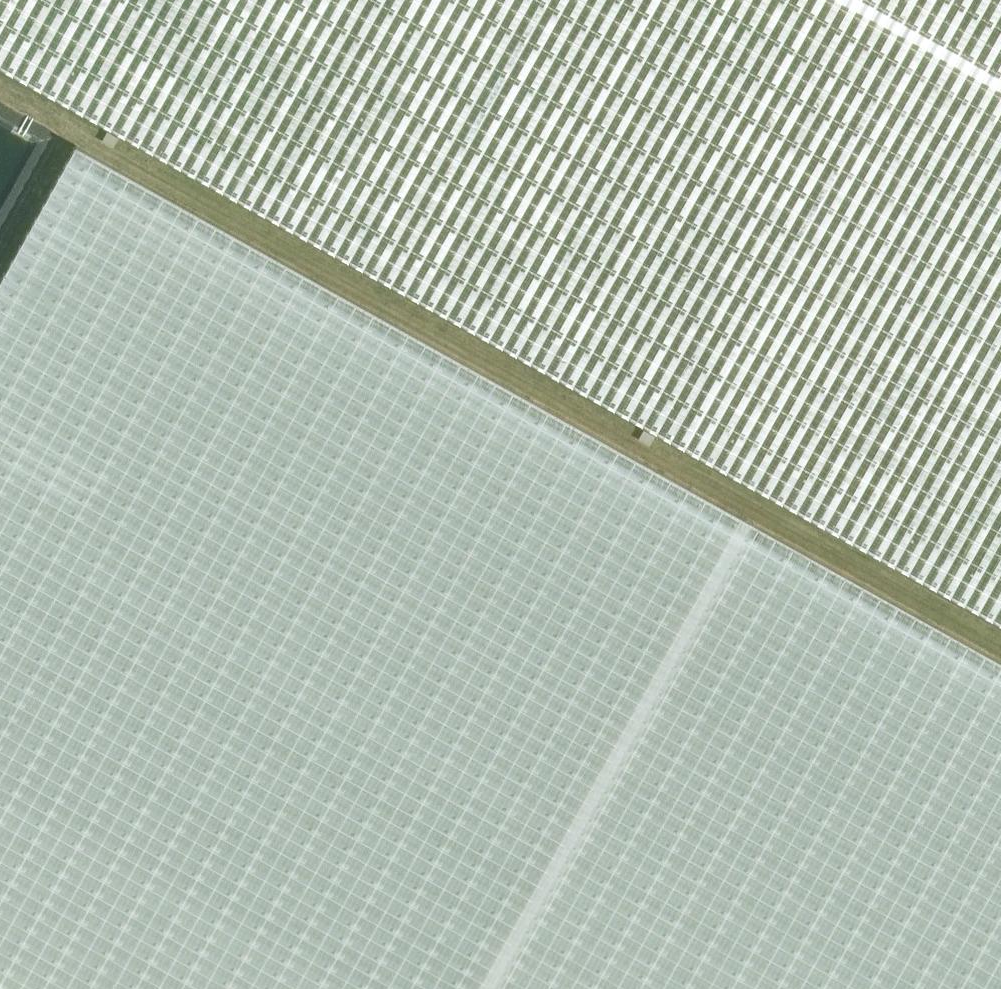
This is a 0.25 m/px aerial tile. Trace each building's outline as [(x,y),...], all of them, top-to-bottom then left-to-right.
[(1000,623),(1000,0),(0,0),(0,66),(1000,623)] [(76,145),(0,282),(0,988),(1000,988),(1000,664),(76,145)]
